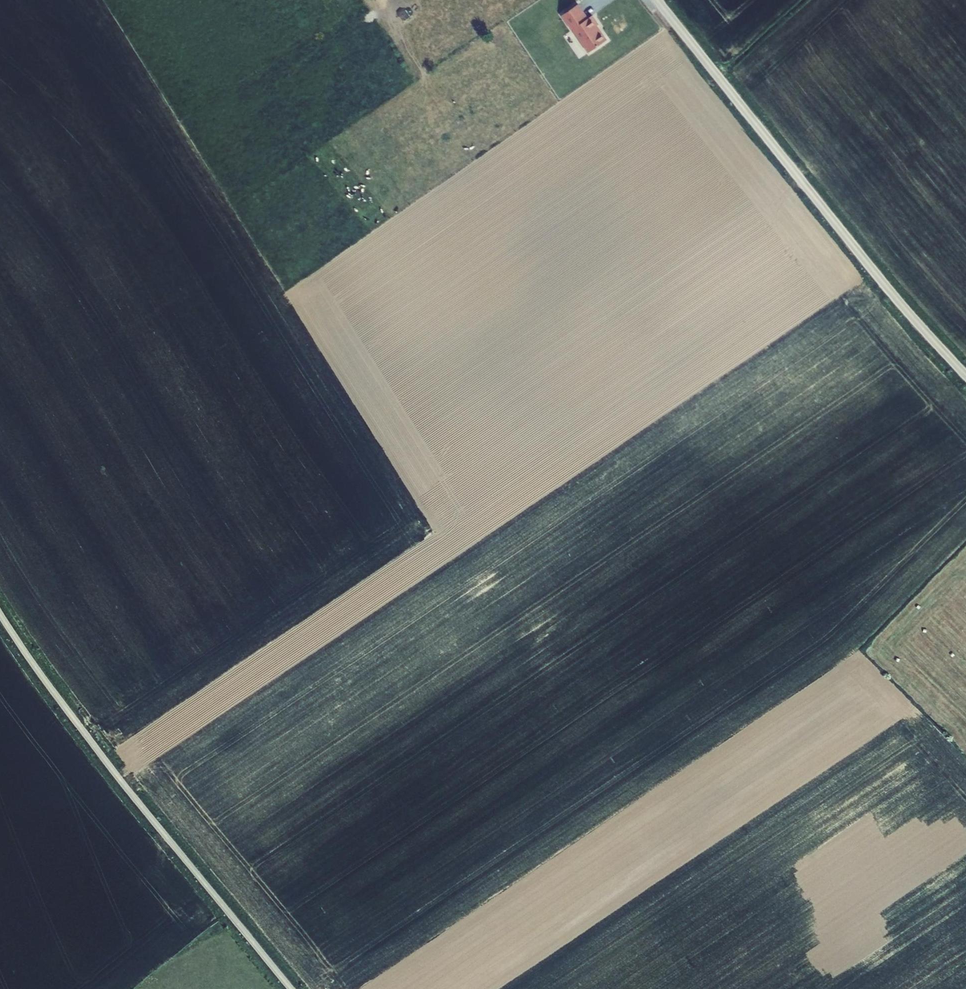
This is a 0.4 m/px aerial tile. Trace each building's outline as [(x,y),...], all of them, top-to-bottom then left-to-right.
[(562,15),(572,30),(573,30),(588,53),(608,39),(598,25),(600,24),(593,14),(589,17),(579,3),(562,15)]
